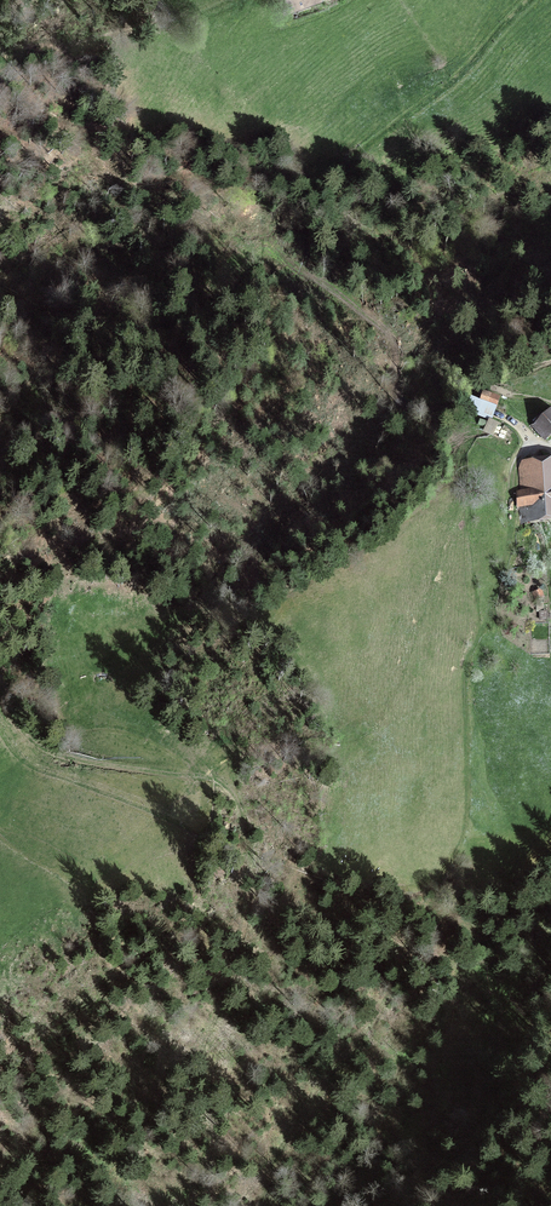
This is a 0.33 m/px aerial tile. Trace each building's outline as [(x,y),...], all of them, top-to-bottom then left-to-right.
[(282,13),(314,0),(277,0),(282,13)] [(528,424),(538,438),(550,428),(550,414),(539,422),(536,418),(528,424)] [(518,463),(520,493),(518,494),(519,517),(550,516),(550,461),(518,463)] [(543,597),(540,588),(533,591),(536,599),(543,597)]
